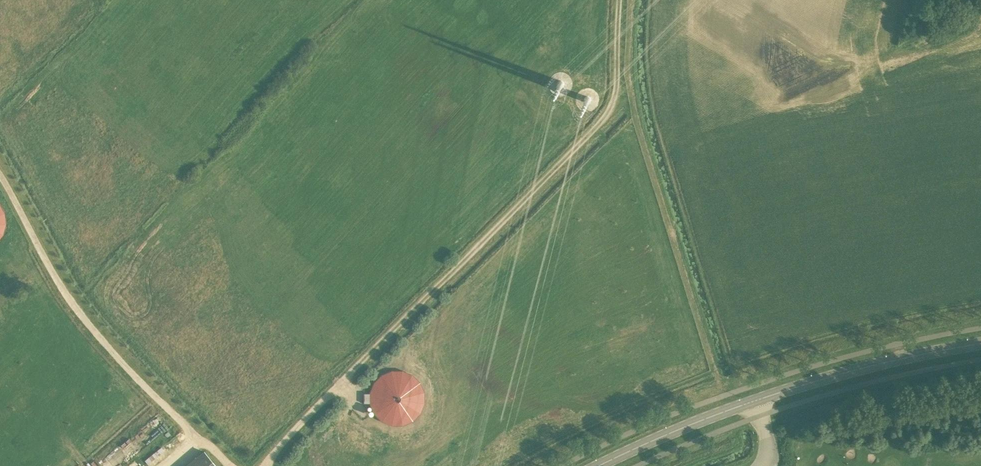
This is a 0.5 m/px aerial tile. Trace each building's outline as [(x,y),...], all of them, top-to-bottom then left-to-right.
[(363,393),(363,403),(364,403),(372,403),(376,412),(383,419),(392,423),(403,423),(412,419),(419,412),(423,402),(423,392),(420,386),(419,383),(411,376),(402,372),(392,372),(382,376),(375,384),(372,393),(363,393)] [(150,423),(154,428),(165,420),(161,415),(150,423)] [(204,451),(186,465),(216,465),(204,451)] [(159,452),(150,456),(154,464),(163,459),(159,452)]
